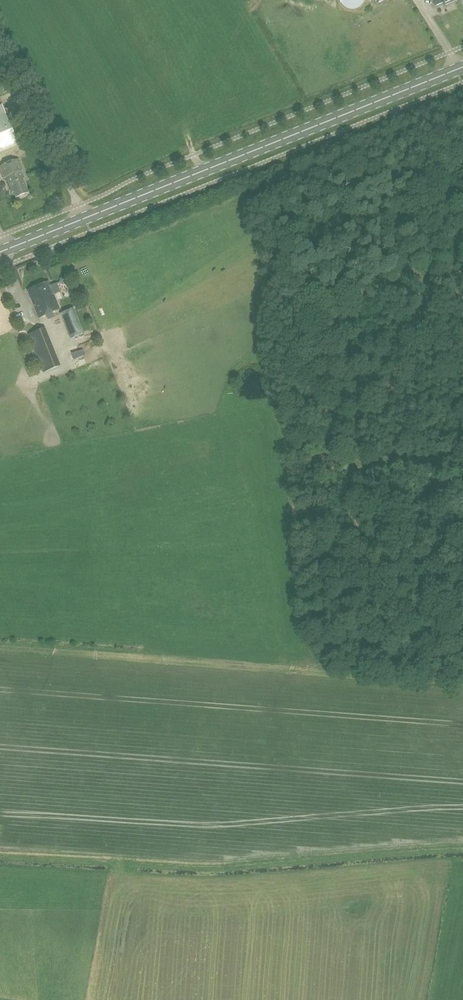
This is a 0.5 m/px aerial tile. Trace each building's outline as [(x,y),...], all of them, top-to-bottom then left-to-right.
[(337,0),(338,2),(339,4),(341,6),(342,7),(344,8),(346,9),(348,9),(351,9),(353,8),(355,7),(356,6),(358,4),(359,3),(360,1),(360,0),(337,0)] [(0,117),(0,152),(18,145),(6,115),(0,117)] [(28,193),(23,179),(25,179),(22,171),(23,171),(18,159),(0,167),(0,168),(4,178),(6,178),(12,193),(14,193),(16,198),(28,193)] [(38,318),(59,310),(49,282),(28,290),(38,318)] [(71,338),(83,333),(73,310),(62,314),(71,338)] [(47,338),(43,329),(29,335),(32,344),(47,338)] [(38,344),(40,353),(50,351),(48,342),(38,344)] [(81,346),(70,348),(72,354),(83,352),(81,346)]
